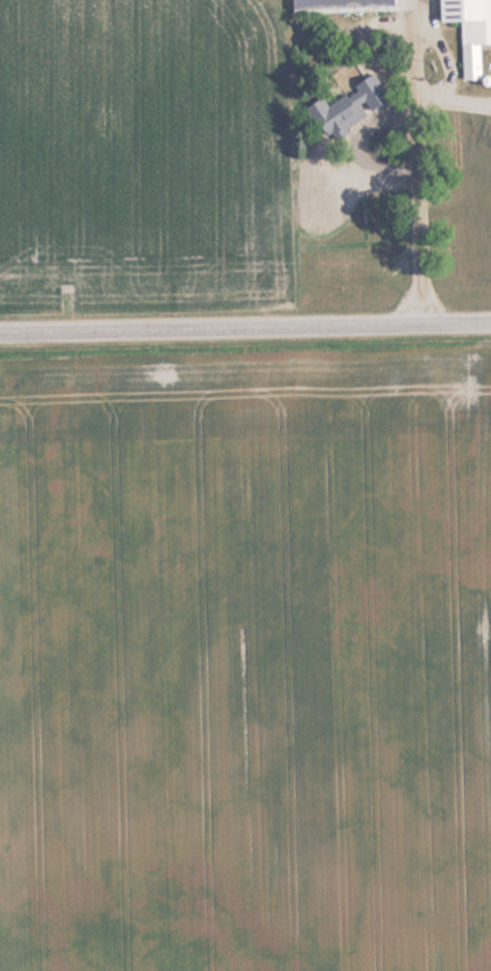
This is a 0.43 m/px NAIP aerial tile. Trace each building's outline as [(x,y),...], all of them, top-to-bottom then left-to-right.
[(393,11),(393,0),(290,0),(290,12),(393,11)] [(437,23),(461,22),(462,79),(479,79),(478,46),(490,45),(490,0),(437,0),(437,23)] [(350,116),(350,89),(336,89),(336,142),(376,142),(376,116),(350,116)]
